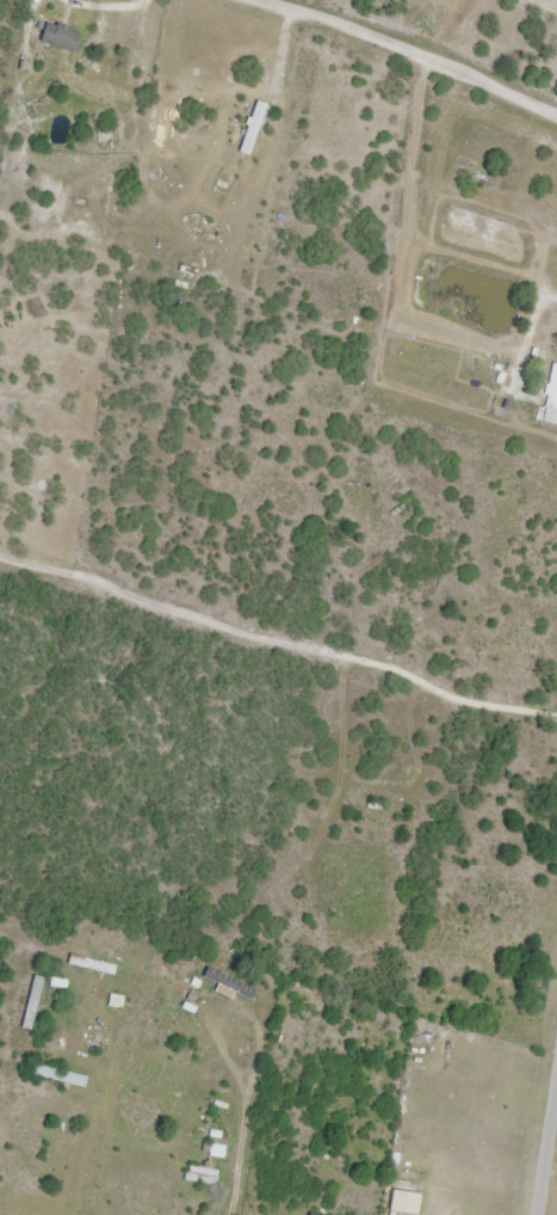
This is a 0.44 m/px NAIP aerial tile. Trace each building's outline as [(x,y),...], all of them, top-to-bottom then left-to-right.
[(44,23),(39,44),(76,54),(81,32),(44,23)] [(549,366),(549,398),(556,398),(556,366),(549,366)] [(217,1188),(219,1172),(188,1167),(185,1182),(217,1188)]
